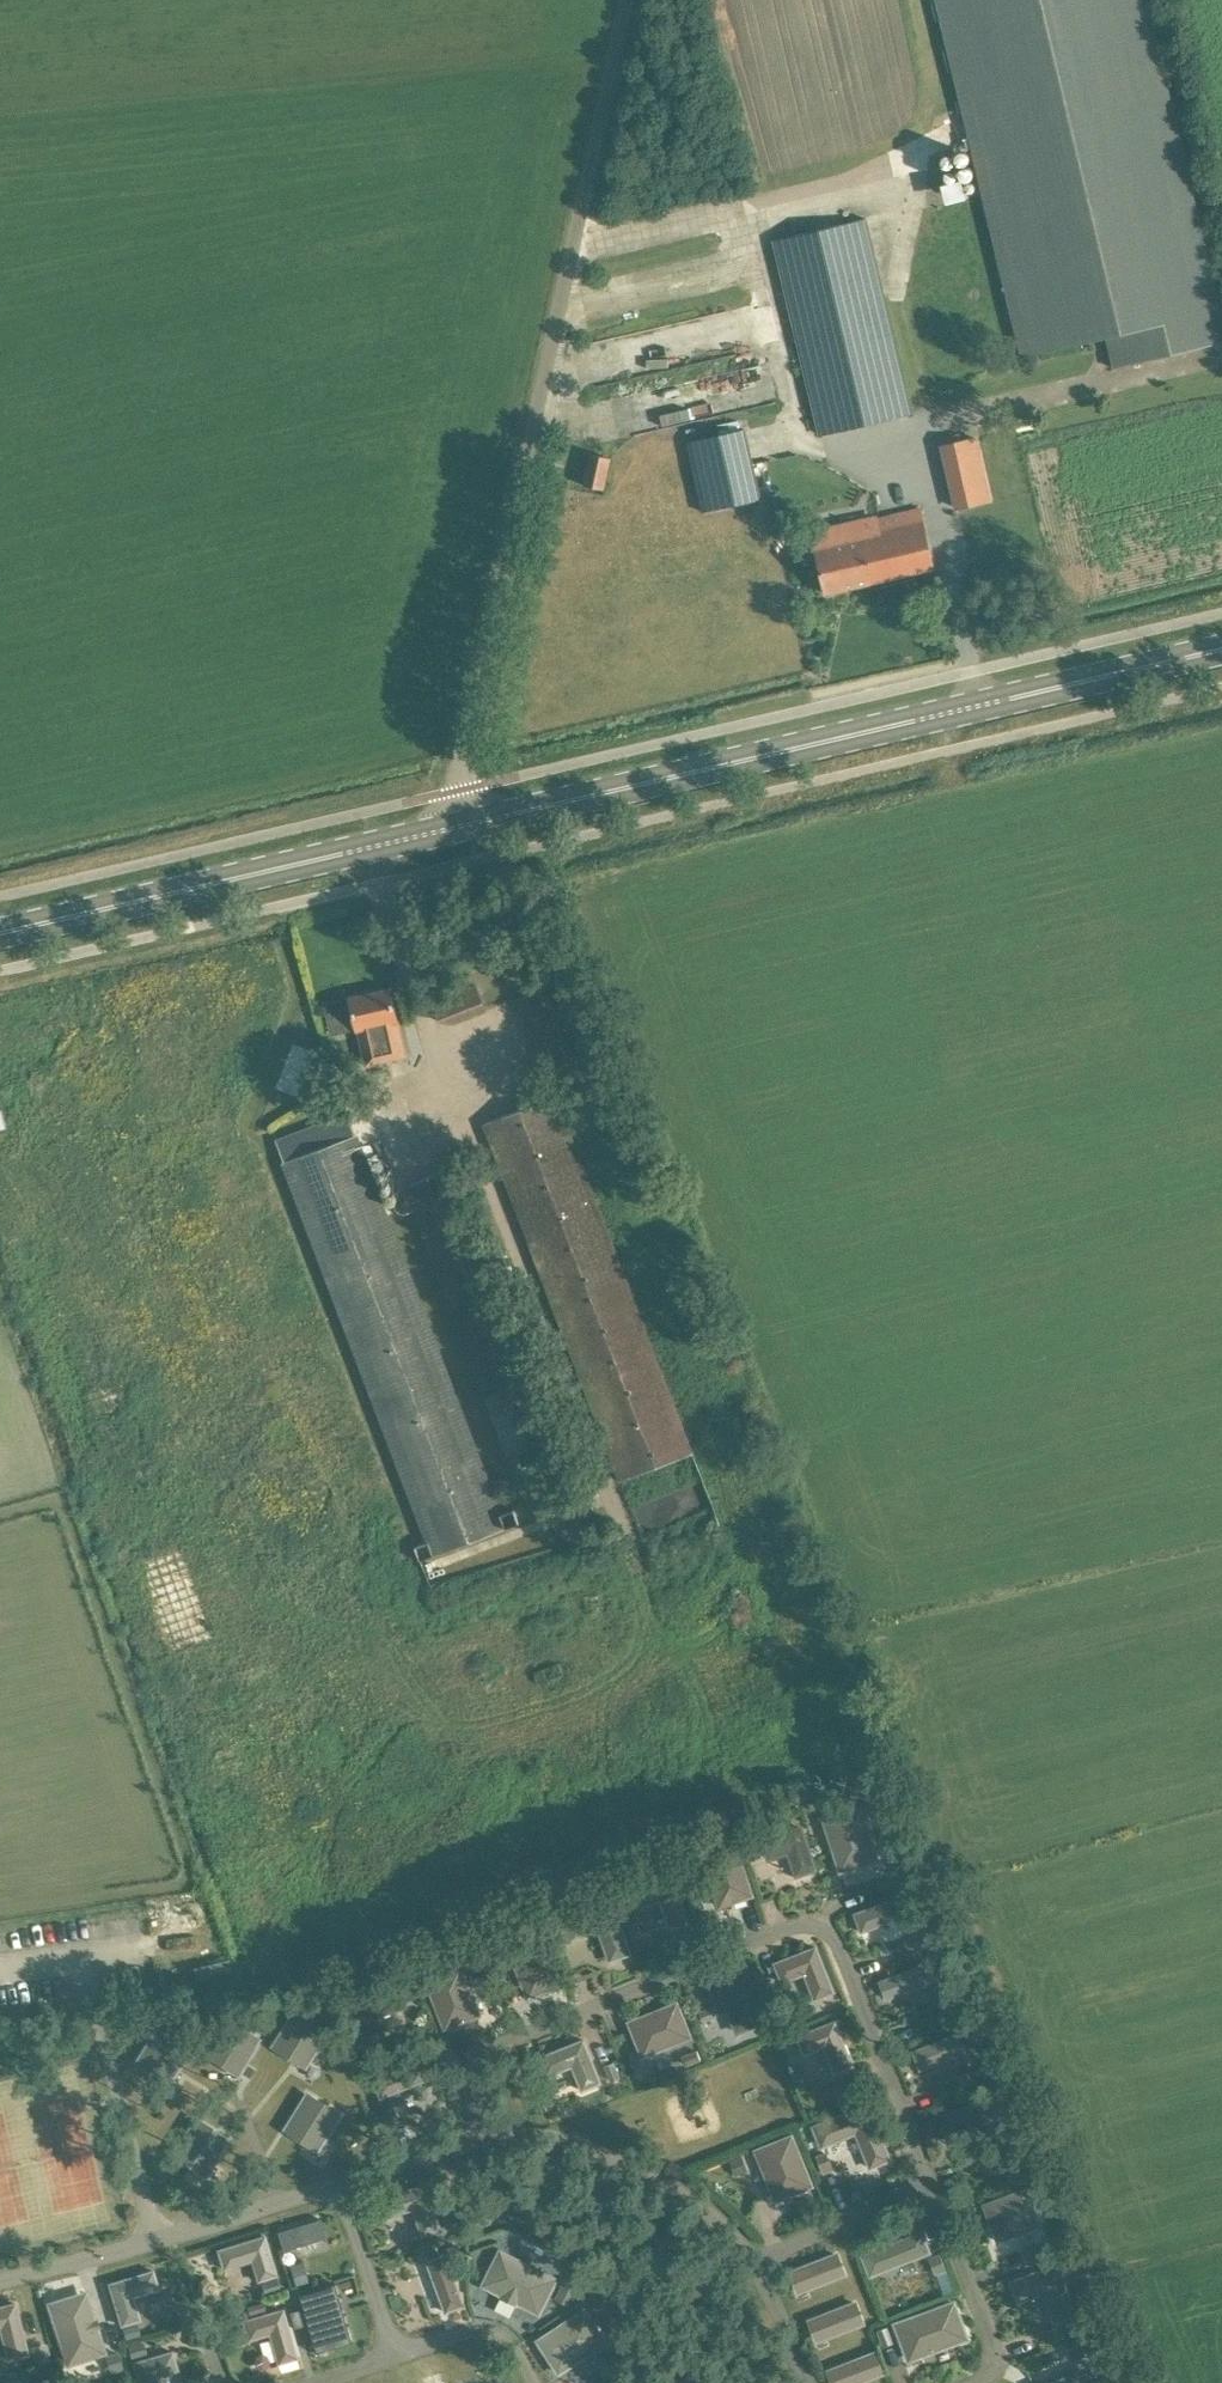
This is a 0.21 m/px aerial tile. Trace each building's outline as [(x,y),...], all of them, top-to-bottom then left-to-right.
[(1114,365),(1115,367),(1221,341),(1221,313),(1147,0),(936,0),(1022,356),(1116,334),(1123,363),(1114,365)] [(775,241),(821,436),(912,415),(866,219),(775,241)] [(762,499),(746,428),(687,441),(702,510),(703,512),(730,506),(762,499)] [(585,485),(603,489),(609,458),(592,454),(585,485)] [(986,468),(951,476),(958,507),(993,499),(986,468)] [(818,546),(822,566),(828,590),(934,566),(920,506),(843,523),(847,540),(818,546)] [(433,1002),(443,1029),(488,1011),(477,985),(433,1002)] [(352,996),(357,1020),(367,1064),(386,1060),(378,1025),(398,1020),(391,987),(352,996)] [(485,1123),(620,1482),(691,1455),(556,1097),(485,1123)] [(347,1114),(276,1139),(430,1542),(435,1555),(506,1528),(501,1515),(347,1114)] [(406,1186),(509,1455),(518,1452),(543,1442),(552,1439),(449,1170),(406,1186)] [(548,1456),(543,1442),(518,1452),(523,1466),(548,1456)] [(506,1528),(519,1523),(514,1509),(501,1515),(506,1528)] [(421,1560),(435,1555),(430,1542),(416,1547),(421,1560)] [(877,1802),(866,1806),(871,1820),(881,1816),(877,1802)] [(861,1808),(825,1819),(839,1863),(837,1864),(839,1873),(848,1870),(848,1868),(877,1858),(861,1808)] [(802,1827),(763,1840),(769,1858),(790,1851),(795,1867),(793,1868),(796,1877),(805,1874),(804,1872),(815,1868),(802,1827)] [(758,1842),(745,1845),(750,1860),(762,1856),(758,1842)] [(737,1848),(705,1859),(720,1905),(752,1894),(737,1848)] [(690,1863),(679,1867),(684,1880),(695,1877),(690,1863)] [(634,1888),(640,1906),(661,1899),(670,1927),(688,1921),(673,1875),(634,1888)] [(909,1893),(855,1913),(862,1931),(916,1911),(909,1893)] [(581,1934),(599,1927),(610,1959),(629,1952),(612,1901),(574,1915),(581,1934)] [(638,1921),(628,1924),(633,1940),(643,1936),(638,1921)] [(569,1927),(554,1933),(558,1944),(573,1938),(569,1927)] [(928,1929),(913,1935),(920,1953),(935,1947),(928,1929)] [(509,1949),(528,1998),(564,1984),(545,1935),(509,1949)] [(815,1998),(834,1991),(816,1946),(775,1962),(783,1981),(805,1972),(815,1998)] [(503,1950),(490,1954),(495,1970),(508,1966),(503,1950)] [(481,1956),(468,1961),(473,1976),(486,1972),(481,1956)] [(887,1998),(941,1978),(934,1960),(880,1980),(887,1998)] [(462,1965),(426,1979),(445,2028),(481,2014),(462,1965)] [(738,2031),(773,2017),(753,1967),(718,1982),(738,2031)] [(347,2007),(353,2025),(407,2005),(401,1987),(347,2007)] [(947,1994),(938,1998),(944,2013),(954,2009),(947,1994)] [(643,2056),(692,2036),(678,2001),(629,2021),(643,2056)] [(714,2008),(700,2013),(704,2022),(717,2016),(714,2008)] [(296,2010),(274,2045),(296,2059),(299,2055),(309,2053),(313,2055),(329,2031),(296,2010)] [(259,2038),(227,2018),(205,2053),(227,2067),(230,2063),(240,2060),(244,2063),(259,2038)] [(835,2020),(797,2036),(805,2054),(824,2046),(835,2072),(853,2065),(835,2020)] [(176,2070),(191,2046),(159,2026),(137,2060),(159,2074),(162,2070),(172,2068),(176,2070)] [(367,2028),(352,2033),(358,2051),(373,2045),(367,2028)] [(958,2031),(913,2049),(914,2051),(921,2068),(966,2051),(966,2050),(958,2031)] [(584,2039),(539,2057),(547,2075),(573,2065),(583,2090),(601,2082),(584,2039)] [(790,2039),(780,2043),(785,2055),(795,2051),(790,2039)] [(697,2049),(684,2055),(688,2065),(701,2060),(697,2049)] [(374,2078),(381,2096),(431,2077),(424,2059),(374,2078)] [(615,2061),(605,2065),(610,2078),(620,2074),(615,2061)] [(286,2128),(308,2142),(311,2138),(321,2136),(325,2138),(340,2114),(308,2094),(286,2128)] [(992,2118),(985,2100),(931,2119),(938,2137),(992,2118)] [(397,2104),(385,2108),(390,2123),(402,2119),(397,2104)] [(890,2158),(868,2105),(815,2126),(822,2145),(857,2131),(871,2166),(890,2158)] [(227,2139),(195,2119),(173,2154),(195,2168),(198,2163),(208,2161),(212,2164),(227,2139)] [(1006,2124),(991,2129),(996,2143),(1011,2138),(1006,2124)] [(812,2184),(792,2135),(757,2150),(774,2192),(772,2193),(775,2202),(784,2198),(783,2196),(812,2184)] [(827,2151),(816,2155),(822,2169),(832,2165),(827,2151)] [(741,2152),(728,2157),(735,2173),(747,2168),(741,2152)] [(427,2183),(381,2198),(386,2217),(414,2208),(423,2235),(441,2229),(438,2220),(427,2183)] [(985,2204),(999,2240),(1040,2225),(1026,2189),(985,2204)] [(451,2204),(440,2208),(446,2227),(457,2224),(451,2204)] [(321,2217),(278,2231),(284,2249),(325,2237),(327,2236),(321,2217)] [(929,2251),(922,2232),(863,2255),(871,2274),(929,2251)] [(218,2250),(223,2268),(251,2260),(258,2280),(276,2274),(264,2235),(218,2250)] [(1034,2244),(1020,2249),(1027,2266),(1040,2260),(1034,2244)] [(484,2284),(502,2294),(507,2284),(511,2283),(522,2288),(523,2292),(518,2302),(539,2312),(557,2278),(501,2250),(484,2284)] [(939,2252),(929,2256),(935,2271),(945,2266),(939,2252)] [(428,2261),(446,2311),(464,2304),(446,2254),(428,2261)] [(837,2254),(801,2267),(809,2287),(845,2274),(837,2254)] [(1075,2314),(1056,2264),(1012,2281),(1019,2300),(1044,2291),(1056,2321),(1075,2314)] [(108,2283),(121,2325),(139,2319),(132,2296),(158,2288),(152,2270),(108,2283)] [(277,2277),(261,2282),(264,2295),(281,2289),(277,2277)] [(564,2280),(557,2294),(571,2301),(578,2287),(564,2280)] [(73,2296),(49,2303),(67,2363),(104,2352),(89,2304),(84,2306),(74,2301),(73,2296)] [(302,2305),(316,2352),(334,2346),(320,2300),(302,2305)] [(955,2301),(896,2323),(904,2346),(909,2344),(921,2350),(923,2354),(960,2341),(962,2342),(967,2340),(969,2336),(967,2330),(965,2329),(955,2301)] [(263,2302),(246,2306),(249,2316),(266,2311),(263,2302)] [(855,2302),(820,2316),(827,2336),(863,2322),(855,2302)] [(8,2359),(27,2354),(15,2303),(0,2306),(0,2328),(8,2359)] [(278,2363),(296,2357),(282,2309),(243,2321),(248,2339),(269,2333),(278,2363)] [(298,2309),(289,2311),(293,2325),(302,2323),(298,2309)] [(585,2309),(538,2340),(559,2372),(606,2342),(585,2309)] [(135,2323),(121,2327),(124,2338),(138,2334),(135,2323)] [(1061,2324),(1046,2330),(1049,2340),(1064,2334),(1061,2324)] [(887,2326),(878,2330),(883,2343),(892,2340),(887,2326)] [(42,2343),(28,2346),(32,2363),(46,2360),(42,2343)] [(141,2343),(128,2347),(131,2358),(144,2354),(141,2343)] [(1080,2343),(1068,2348),(1071,2358),(1084,2352),(1080,2343)] [(139,2382),(159,2382),(157,2375),(177,2369),(172,2351),(133,2362),(139,2382)] [(118,2352),(106,2356),(110,2372),(123,2368),(118,2352)] [(839,2366),(845,2382),(854,2382),(882,2372),(874,2352),(839,2366)] [(613,2355),(606,2360),(613,2371),(620,2366),(613,2355)] [(1042,2382),(1087,2382),(1081,2367),(1042,2382)]
